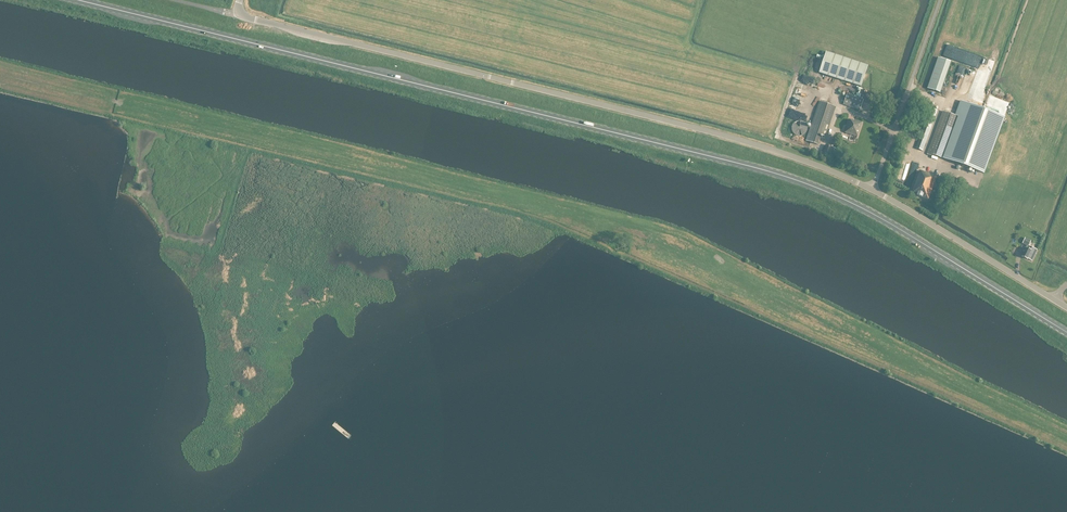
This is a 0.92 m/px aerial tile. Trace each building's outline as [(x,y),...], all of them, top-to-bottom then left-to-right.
[(826,52),(819,73),(861,86),(868,66),(826,52)] [(927,90),(940,94),(949,69),(951,63),(938,59),(927,90)] [(844,105),(860,110),(863,99),(847,94),(844,105)] [(806,140),(817,144),(821,135),(825,136),(830,123),(836,106),(831,105),(819,101),(806,140)] [(943,111),(927,154),(931,155),(931,154),(958,164),(957,167),(959,167),(960,164),(983,173),(1004,116),(964,102),(959,117),(943,111)] [(938,110),(934,109),(930,108),(916,148),(923,151),(938,110)] [(845,132),(857,136),(862,122),(854,120),(853,121),(849,119),(845,132)] [(807,128),(807,127),(807,126),(806,124),(806,123),(804,122),(803,121),(802,120),(800,120),(799,120),(797,120),(796,120),(794,121),(793,122),(792,123),(792,124),(791,126),(791,128),(791,129),(792,131),(793,132),(794,133),(795,134),(796,135),(797,135),(799,135),(800,135),(802,135),(804,134),(804,133),(805,132),(806,131),(807,129),(807,128)] [(823,153),(834,157),(837,148),(825,145),(823,153)] [(911,193),(928,200),(937,176),(925,172),(920,171),(911,193)] [(1022,243),(1028,246),(1031,241),(1025,238),(1022,243)] [(1037,250),(1030,247),(1029,249),(1026,248),(1021,257),(1027,259),(1028,259),(1031,261),(1037,250)]
